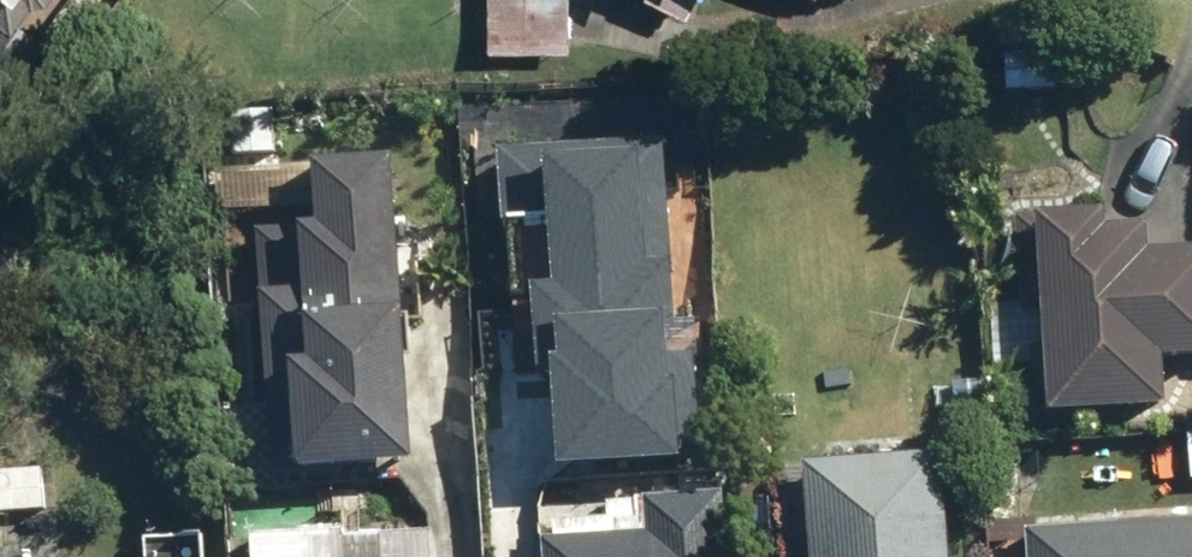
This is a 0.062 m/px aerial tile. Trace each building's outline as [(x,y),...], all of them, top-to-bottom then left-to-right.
[(10,92),(52,38),(19,13),(29,0),(0,0),(0,85),(10,92)] [(486,52),(571,49),(569,0),(485,0),(486,52)] [(673,352),(660,141),(544,148),(552,277),(532,278),(542,457),(700,448),(694,351),(673,352)] [(408,472),(387,165),(219,177),(228,309),(253,307),(259,395),(234,396),(240,483),(408,472)] [(1011,229),(1027,429),(1159,418),(1155,373),(1191,370),(1191,253),(1139,257),(1137,235),(1102,237),(1100,222),(1011,229)] [(1182,433),(1185,484),(1191,484),(1191,433),(1182,433)] [(940,456),(796,466),(803,556),(947,556),(940,456)] [(47,511),(43,460),(0,464),(0,514),(47,511)] [(717,497),(598,506),(599,523),(534,527),(536,556),(721,556),(717,497)] [(1018,532),(1020,556),(1191,556),(1191,519),(1018,532)] [(438,532),(234,545),(234,556),(440,556),(438,532)]
